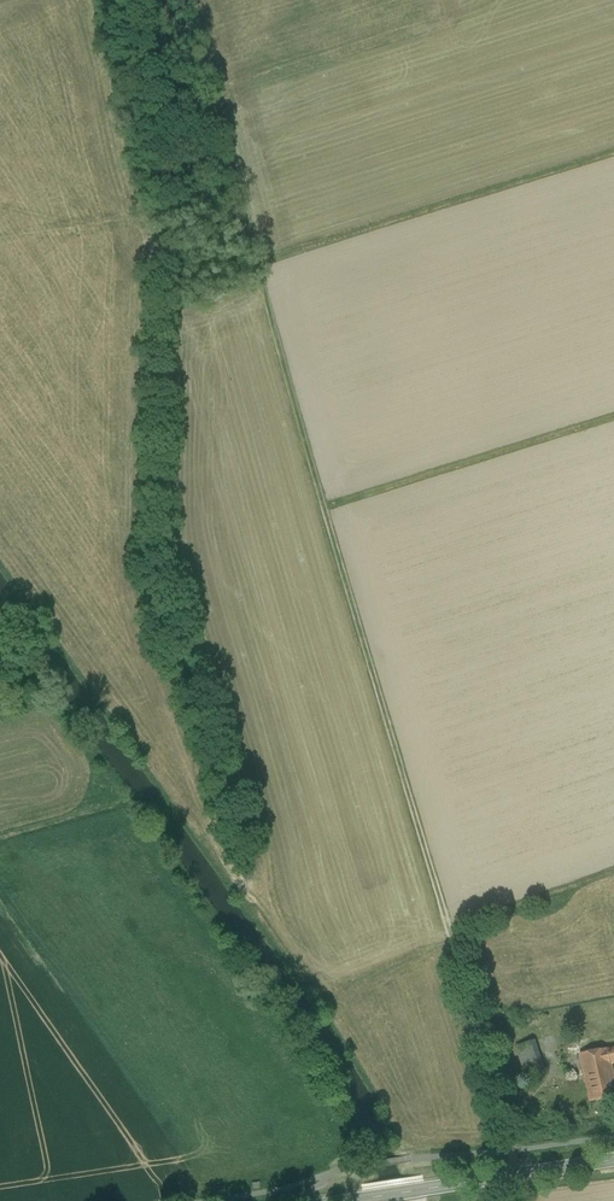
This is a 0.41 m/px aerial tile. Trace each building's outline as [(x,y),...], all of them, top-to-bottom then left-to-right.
[(536,1040),(531,1042),(540,1069),(545,1068),(536,1040)] [(526,1074),(540,1069),(531,1042),(516,1047),(526,1074)] [(580,1054),(586,1082),(590,1101),(613,1097),(613,1075),(612,1064),(613,1063),(613,1047),(580,1054)]
